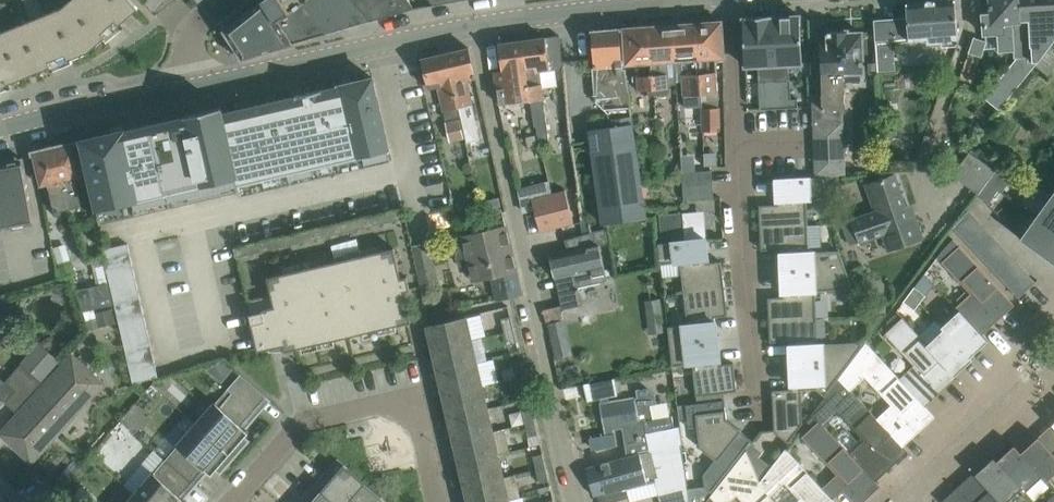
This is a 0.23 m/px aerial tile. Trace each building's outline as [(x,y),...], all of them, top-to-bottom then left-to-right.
[(63,6),(45,14),(39,0),(24,0),(31,19),(11,27),(30,75),(62,62),(64,66),(73,62),(72,58),(90,51),(63,6)] [(139,8),(132,0),(70,0),(63,6),(90,51),(104,38),(108,42),(115,35),(112,32),(139,8)] [(369,21),(351,0),(265,0),(227,30),(232,37),(230,39),(229,41),(228,44),(229,46),(230,48),(232,50),(235,51),(237,51),(240,50),(244,57),(369,21)] [(369,21),(412,9),(406,0),(351,0),(369,21)] [(412,9),(414,8),(460,0),(406,0),(412,9)] [(956,0),(937,0),(907,2),(908,17),(891,18),(892,38),(876,39),(877,61),(878,71),(896,69),(894,42),(911,40),(911,39),(928,38),(928,43),(956,41),(957,43),(960,42),(959,40),(956,0)] [(1053,42),(1053,0),(1012,0),(1014,50),(1015,57),(983,99),(1000,113),(1053,42)] [(1012,0),(991,0),(992,14),(984,14),(985,34),(999,33),(1001,50),(1014,50),(1012,0)] [(775,82),(772,15),(746,16),(746,18),(744,18),(746,66),(759,65),(759,82),(775,82)] [(803,63),(800,15),(773,16),(773,15),(772,15),(775,82),(791,81),(790,64),(803,63)] [(722,21),(699,23),(702,93),(707,93),(719,92),(716,61),(724,60),(722,21)] [(702,93),(699,23),(674,25),(677,81),(683,81),(685,108),(703,108),(702,93)] [(668,82),(677,81),(674,25),(651,26),(655,94),(669,93),(668,82)] [(651,26),(625,28),(627,62),(636,61),(638,89),(649,88),(649,95),(655,94),(651,26)] [(11,27),(0,32),(0,87),(30,75),(11,27)] [(621,29),(592,31),(595,71),(593,72),(595,102),(614,101),(614,107),(631,106),(626,68),(623,68),(622,50),(621,29)] [(863,71),(863,54),(862,32),(848,32),(848,30),(829,31),(829,39),(820,39),(821,61),(823,95),(823,109),(846,107),(845,72),(863,71)] [(550,140),(544,86),(560,84),(557,69),(563,68),(565,68),(560,36),(560,35),(524,40),(522,40),(531,100),(535,126),(537,125),(539,139),(540,141),(550,140)] [(982,56),(987,41),(974,36),(969,52),(982,56)] [(531,100),(522,40),(499,43),(503,70),(495,71),(499,103),(517,101),(517,102),(531,100)] [(481,139),(467,80),(476,77),(469,47),(445,53),(459,116),(461,116),(468,142),(481,139)] [(969,52),(960,78),(973,82),(982,56),(969,52)] [(459,116),(445,53),(423,58),(430,88),(439,86),(447,119),(459,116)] [(221,107),(83,140),(102,221),(241,189),(240,184),(391,149),(374,77),(223,113),(221,107)] [(707,93),(702,93),(703,108),(719,107),(719,92),(707,93)] [(823,95),(813,96),(815,135),(815,136),(843,135),(842,108),(823,109),(823,95)] [(791,99),(776,99),(776,108),(798,107),(798,98),(791,99)] [(776,108),(776,99),(760,100),(761,109),(776,108)] [(721,130),(720,107),(719,107),(703,108),(704,131),(721,130)] [(460,122),(447,124),(450,141),(464,138),(460,122)] [(633,122),(589,129),(597,187),(603,224),(648,217),(633,122)] [(76,178),(84,176),(76,142),(53,147),(71,213),(76,212),(76,213),(84,211),(76,178)] [(71,213),(53,147),(33,152),(41,185),(49,183),(57,216),(71,213)] [(991,177),(996,170),(970,152),(953,175),(979,194),(991,177)] [(25,172),(26,171),(23,158),(0,163),(0,229),(35,222),(25,172)] [(713,183),(712,170),(682,172),(683,186),(713,183)] [(996,170),(991,177),(1002,185),(1007,178),(996,170)] [(908,214),(895,174),(871,183),(880,209),(853,219),(853,220),(844,223),(851,244),(860,241),(861,241),(888,232),(894,248),(922,238),(913,212),(908,214)] [(838,176),(825,177),(827,189),(834,189),(839,182),(838,176)] [(760,205),(761,227),(808,225),(806,198),(829,197),(827,189),(825,177),(778,179),(779,204),(760,205)] [(714,197),(713,183),(683,186),(684,199),(714,197)] [(991,183),(982,197),(988,204),(999,189),(991,183)] [(541,233),(575,224),(565,191),(533,199),(541,233)] [(1020,238),(1053,262),(1053,191),(1020,238)] [(404,208),(391,211),(393,221),(406,218),(404,208)] [(393,221),(391,211),(378,214),(380,224),(393,221)] [(686,240),(684,212),(660,214),(663,242),(686,240)] [(380,224),(378,214),(365,217),(367,227),(380,224)] [(367,227),(365,217),(352,220),(354,230),(367,227)] [(354,230),(352,220),(339,223),(341,233),(354,230)] [(341,233),(339,223),(326,226),(328,236),(341,233)] [(809,252),(808,225),(761,227),(762,249),(781,249),(782,272),(847,269),(839,250),(809,252)] [(328,236),(326,226),(313,229),(315,239),(328,236)] [(501,299),(523,294),(507,226),(464,236),(466,246),(463,247),(461,249),(460,251),(459,253),(458,256),(459,259),(460,261),(461,262),(463,264),(466,265),(468,266),(471,265),(474,279),(495,274),(501,299)] [(315,239),(313,229),(300,233),(302,242),(315,239)] [(608,280),(605,267),(600,246),(608,244),(605,230),(586,234),(565,239),(568,251),(551,255),(561,302),(563,308),(584,304),(580,286),(608,280)] [(302,242),(300,233),(287,236),(289,245),(302,242)] [(289,245),(287,236),(274,239),(276,248),(289,245)] [(722,261),(709,262),(706,238),(658,243),(661,263),(681,261),(684,293),(725,288),(722,261)] [(276,248),(274,239),(261,242),(263,251),(276,248)] [(263,251),(261,242),(248,245),(250,254),(263,251)] [(103,249),(105,261),(131,255),(128,243),(103,249)] [(250,254),(248,245),(234,248),(236,257),(250,254)] [(431,266),(426,245),(414,248),(419,269),(431,266)] [(1013,303),(960,245),(942,261),(971,293),(956,307),(959,311),(960,310),(967,318),(967,317),(981,332),(1013,303)] [(405,290),(411,289),(407,276),(402,277),(395,247),(363,254),(362,249),(360,249),(362,255),(301,269),(300,263),(299,263),(300,269),(268,277),(272,294),(246,300),(258,351),(271,348),(270,340),(282,338),(285,351),(317,343),(318,349),(320,349),(319,343),(379,329),(380,335),(382,334),(380,329),(412,321),(405,290)] [(134,267),(131,255),(105,261),(108,273),(134,267)] [(73,262),(60,265),(63,274),(75,270),(73,262)] [(137,280),(134,267),(108,273),(111,285),(137,280)] [(854,288),(847,269),(782,272),(784,296),(769,297),(770,319),(817,317),(815,290),(854,288)] [(139,292),(137,280),(111,285),(114,297),(139,292)] [(114,304),(109,283),(76,290),(83,310),(114,304)] [(926,295),(915,286),(909,294),(921,302),(926,295)] [(728,315),(725,288),(684,293),(688,324),(668,327),(670,346),(718,340),(715,316),(728,315)] [(142,304),(139,292),(114,297),(116,310),(142,304)] [(921,302),(909,294),(903,301),(915,310),(921,302)] [(12,305),(2,297),(0,299),(0,318),(12,305)] [(561,302),(543,306),(546,320),(565,316),(563,308),(561,302)] [(119,322),(145,316),(142,304),(116,310),(119,322)] [(113,307),(98,310),(100,322),(101,324),(116,321),(113,307)] [(989,340),(981,332),(967,317),(967,318),(960,310),(959,311),(942,327),(944,329),(944,328),(969,355),(970,354),(971,356),(989,340)] [(889,314),(874,314),(875,332),(889,314)] [(148,328),(145,316),(119,322),(122,334),(148,328)] [(428,324),(434,348),(472,339),(466,316),(428,324)] [(511,316),(502,318),(505,332),(514,329),(511,316)] [(817,344),(816,317),(769,319),(770,342),(790,341),(791,365),(849,362),(864,342),(817,344)] [(927,344),(928,344),(903,317),(885,333),(914,364),(900,378),(899,378),(924,405),(924,404),(956,374),(954,373),(927,344)] [(150,340),(148,328),(122,334),(125,346),(150,340)] [(944,328),(944,329),(928,344),(927,344),(954,373),(956,374),(974,358),(971,356),(970,354),(969,355),(944,328)] [(517,343),(514,329),(505,332),(508,345),(517,343)] [(477,362),(472,339),(434,348),(439,371),(477,362)] [(153,352),(150,340),(125,346),(128,358),(153,352)] [(721,364),(718,340),(670,346),(673,365),(693,363),(696,395),(737,390),(734,362),(721,364)] [(902,444),(934,414),(924,404),(924,405),(899,378),(900,378),(867,342),(840,377),(851,390),(865,376),(892,404),(877,418),(887,429),(888,429),(902,444)] [(44,343),(25,364),(46,383),(65,361),(44,343)] [(156,364),(153,352),(128,358),(130,370),(156,364)] [(73,355),(1,433),(32,461),(44,448),(39,443),(78,402),(82,406),(104,383),(73,355)] [(482,385),(477,362),(439,371),(444,394),(482,385)] [(522,362),(512,364),(515,377),(525,375),(522,362)] [(824,395),(849,362),(791,365),(792,389),(773,389),(775,432),(788,442),(803,423),(801,389),(816,389),(824,395)] [(159,377),(156,364),(130,370),(133,382),(159,377)] [(216,402),(197,424),(235,456),(249,440),(245,437),(250,431),(242,425),(252,413),(266,397),(270,400),(271,399),(241,373),(228,388),(233,392),(221,406),(216,402)] [(528,389),(525,375),(515,377),(518,391),(528,389)] [(877,418),(851,390),(840,377),(812,414),(813,415),(819,421),(819,420),(824,425),(839,411),(865,439),(850,453),(874,479),(875,479),(907,449),(902,444),(888,429),(887,429),(877,418)] [(615,380),(615,378),(583,383),(586,400),(617,394),(617,392),(615,380)] [(5,402),(14,392),(6,385),(0,391),(0,407),(5,402)] [(488,408),(482,385),(444,394),(450,417),(488,408)] [(623,426),(628,456),(651,450),(653,449),(682,440),(680,423),(675,424),(673,413),(654,417),(651,403),(658,402),(656,392),(649,386),(637,386),(639,396),(602,404),(607,434),(614,433),(613,428),(623,426)] [(742,430),(740,428),(737,433),(729,427),(726,399),(687,404),(689,427),(698,426),(701,447),(716,459),(704,474),(706,487),(712,491),(753,439),(742,431),(742,430)] [(493,431),(488,408),(450,417),(455,440),(493,431)] [(532,408),(523,410),(526,423),(536,421),(532,408)] [(813,415),(807,421),(813,426),(819,421),(813,415)] [(850,453),(824,425),(819,420),(819,421),(813,426),(802,436),(837,474),(826,484),(837,495),(843,489),(855,501),(860,501),(879,484),(875,479),(874,479),(850,453)] [(539,434),(536,421),(526,423),(529,437),(539,434)] [(235,456),(197,424),(167,459),(196,485),(197,484),(193,481),(204,468),(212,475),(217,469),(221,473),(235,456)] [(1041,438),(1039,436),(1021,452),(1023,454),(1042,476),(1046,481),(1053,474),(1053,426),(1041,438)] [(498,454),(493,431),(455,440),(460,463),(498,454)] [(682,440),(653,449),(661,478),(655,479),(658,490),(661,501),(690,501),(682,440)] [(1042,476),(1023,454),(1021,452),(1015,444),(997,460),(999,462),(998,463),(1022,488),(1021,488),(1024,492),(1042,476)] [(761,482),(759,484),(770,495),(771,495),(785,482),(801,499),(797,501),(836,501),(786,448),(761,482)] [(653,449),(651,450),(628,456),(587,467),(594,495),(598,494),(600,501),(612,501),(622,499),(631,497),(627,483),(649,478),(650,481),(655,479),(661,478),(653,449)] [(771,495),(770,495),(759,484),(761,482),(747,450),(711,496),(716,501),(729,501),(737,495),(744,501),(777,501),(771,495)] [(543,453),(533,455),(537,469),(546,467),(543,453)] [(504,477),(498,454),(460,463),(466,486),(504,477)] [(998,463),(999,462),(997,460),(994,457),(977,473),(978,475),(1003,501),(1006,501),(1021,488),(1022,488),(998,463)] [(366,482),(338,458),(315,484),(336,501),(348,501),(366,482)] [(196,485),(167,459),(136,494),(145,501),(189,501),(181,495),(192,482),(196,485)] [(549,480),(546,467),(537,469),(540,482),(549,480)] [(978,475),(977,473),(945,501),(1003,501),(978,475)] [(504,477),(466,486),(470,501),(499,501),(509,500),(504,477)] [(366,482),(348,501),(389,501),(366,482)] [(315,484),(299,501),(336,501),(315,484)]
